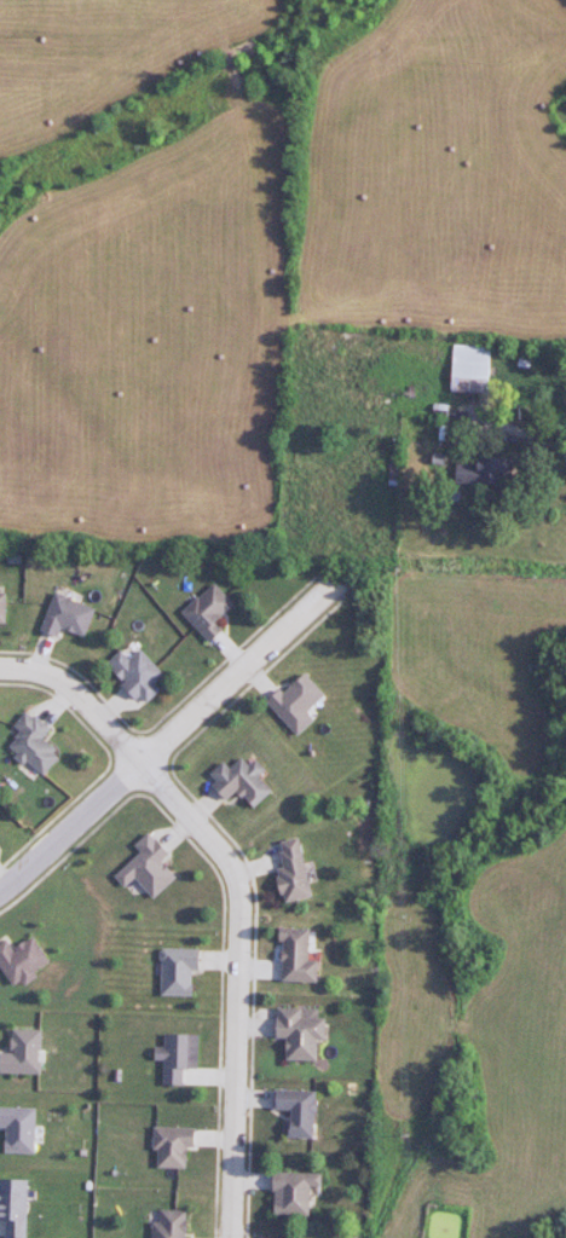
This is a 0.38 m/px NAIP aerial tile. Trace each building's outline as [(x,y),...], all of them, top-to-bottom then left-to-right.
[(489,347),(448,346),(447,393),(489,393),(489,347)] [(496,485),(496,458),(451,458),(451,485),(496,485)] [(211,620),(229,606),(212,584),(178,610),(203,643),(219,630),(211,620)] [(54,639),(58,628),(83,637),(92,609),(51,594),(37,632),(54,639)] [(156,690),(149,683),(160,674),(138,649),(125,660),(117,651),(102,664),(139,705),(156,690)] [(263,702),(286,727),(321,695),(298,671),(263,702)] [(10,728),(16,732),(4,749),(40,775),(56,752),(38,740),(46,728),(21,711),(10,728)] [(267,793),(253,776),(260,771),(251,759),(244,765),(237,758),(224,769),(219,763),(202,777),(221,801),(234,790),(249,808),(267,793)] [(148,898),(173,879),(157,859),(162,855),(144,832),(129,844),(137,854),(110,875),(120,887),(132,877),(148,898)] [(271,869),(276,901),(304,896),(294,837),(273,841),(278,867),(271,869)] [(310,959),(302,959),(302,928),(274,928),(274,981),(310,981),(310,959)] [(9,987),(45,963),(28,936),(7,949),(1,939),(0,940),(0,974),(9,987)] [(157,995),(191,995),(191,948),(157,948),(157,995)] [(310,1038),(317,1038),(318,1007),(271,1006),(270,1036),(281,1037),(280,1058),(310,1059),(310,1038)] [(36,1029),(6,1028),(6,1050),(0,1050),(0,1071),(35,1072),(36,1029)] [(195,1034),(161,1033),(160,1047),(151,1047),(151,1058),(160,1058),(159,1084),(179,1084),(180,1067),(194,1067),(195,1034)] [(283,1137),(308,1137),(309,1089),(269,1088),(269,1109),(283,1109),(283,1137)] [(30,1107),(0,1106),(0,1126),(0,1142),(0,1152),(29,1153),(30,1107)] [(182,1167),(181,1146),(188,1146),(188,1126),(150,1127),(151,1167),(182,1167)] [(267,1214),(303,1215),(303,1185),(315,1186),(315,1172),(267,1172),(267,1214)] [(22,1178),(0,1178),(0,1218),(0,1237),(22,1237),(22,1178)] [(182,1210),(157,1209),(157,1222),(148,1222),(148,1237),(181,1237),(182,1210)]
